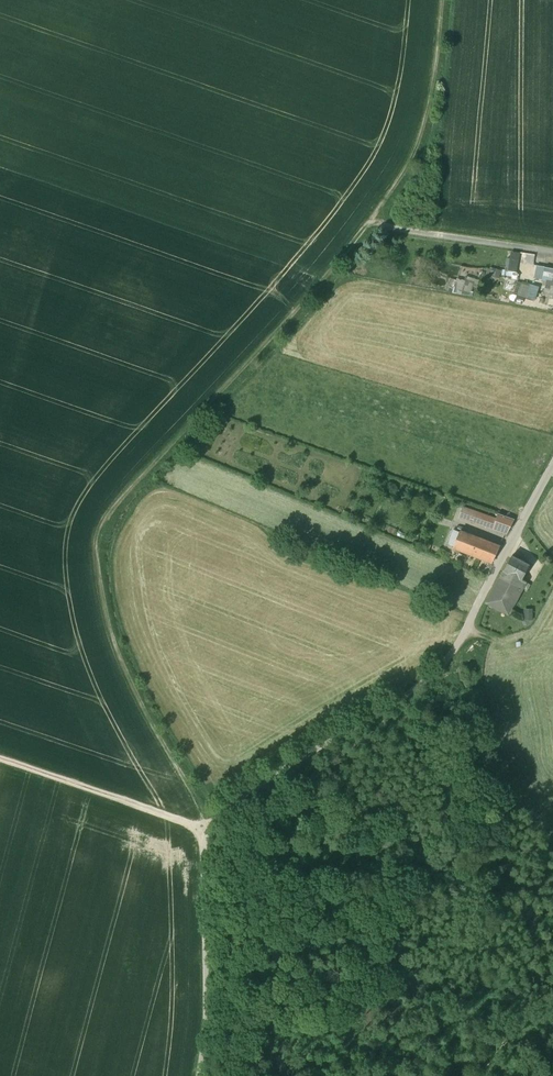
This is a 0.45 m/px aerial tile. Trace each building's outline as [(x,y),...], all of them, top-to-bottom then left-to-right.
[(503,270),(515,272),(519,252),(510,250),(507,270),(495,268),(494,277),(502,278),(503,270)] [(544,267),(542,280),(546,281),(544,290),(552,292),(552,268),(544,267)] [(448,277),(445,289),(452,291),(455,278),(448,277)] [(469,295),(472,283),(456,279),(453,291),(469,295)] [(535,298),(538,286),(517,281),(514,292),(535,298)] [(514,519),(498,513),(496,519),(462,508),(460,516),(507,533),(514,519)] [(477,538),(459,531),(453,546),(471,553),(477,538)] [(500,547),(477,538),(471,553),(492,562),(500,547)] [(529,565),(512,556),(504,570),(521,579),(529,565)] [(521,579),(504,570),(487,602),(508,613),(525,581),(521,579)]
